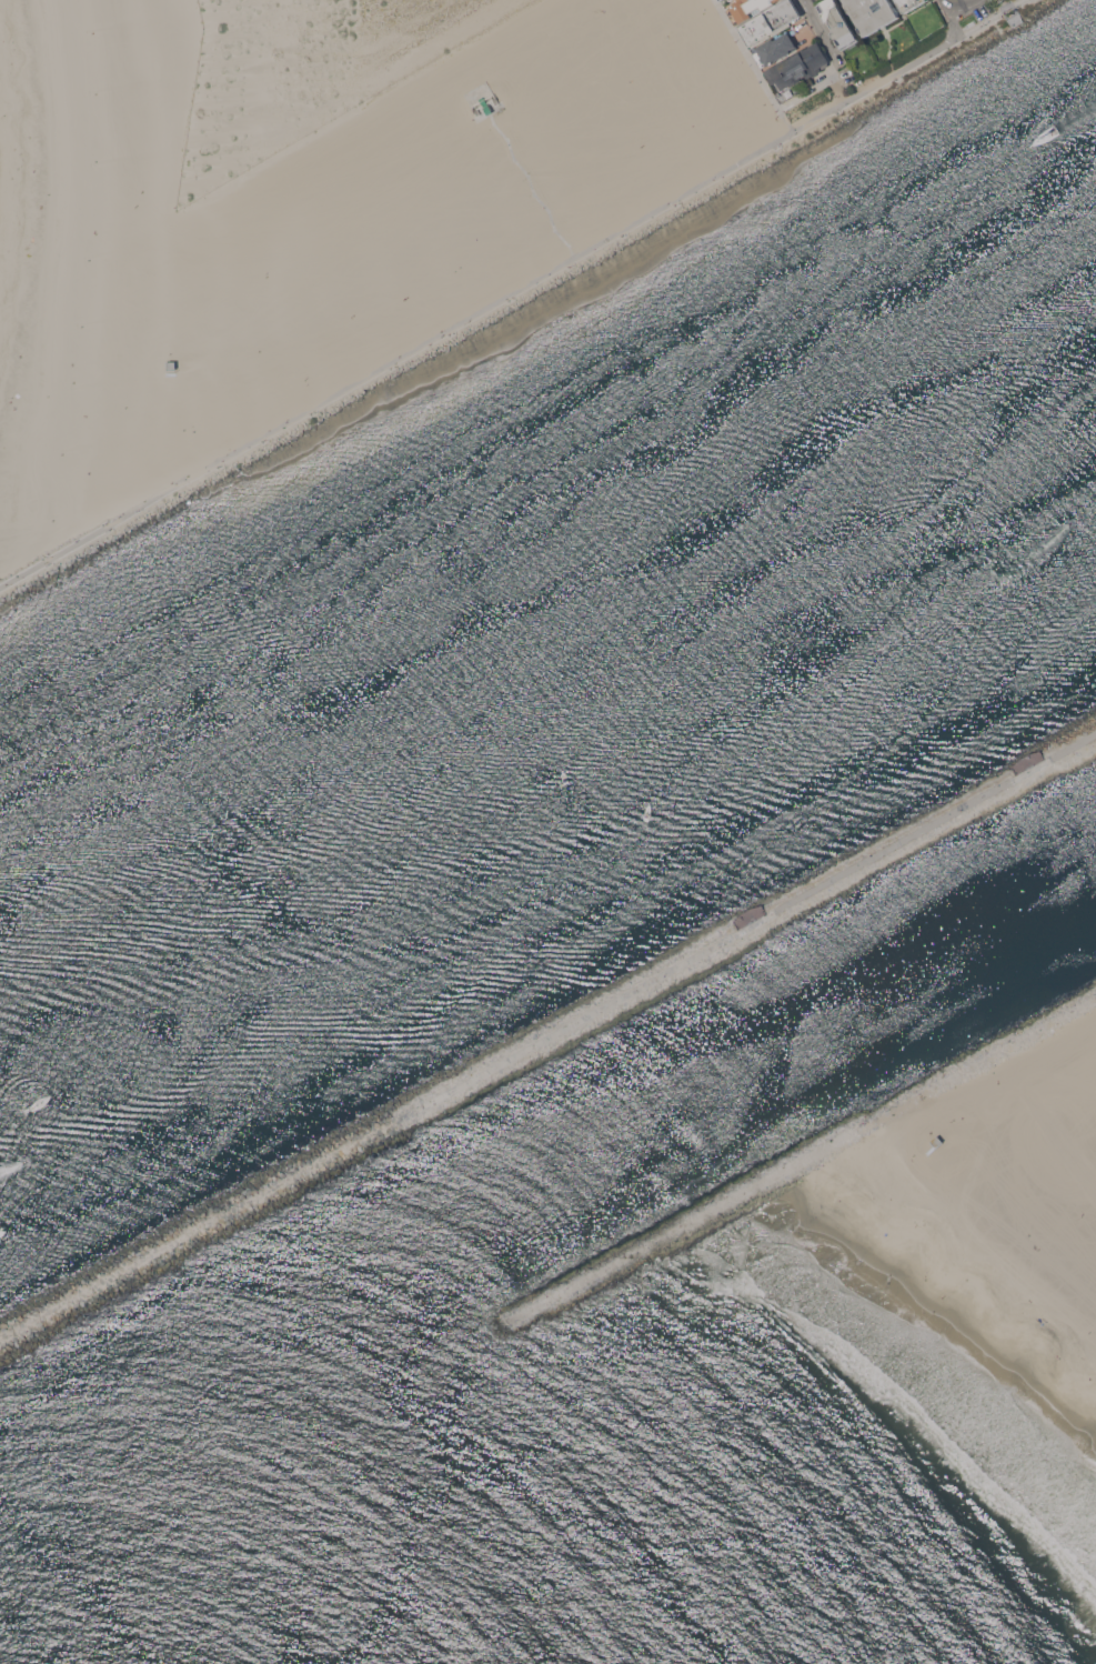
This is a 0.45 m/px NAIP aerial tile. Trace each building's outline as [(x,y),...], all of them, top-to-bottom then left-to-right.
[(738,1),(738,0),(778,0),(736,24),(726,8),(738,1)] [(737,28),(784,0),(794,0),(803,14),(750,47),(737,28)] [(817,4),(825,0),(837,0),(859,40),(844,49),(843,48),(841,49),(833,36),(835,34),(817,4)] [(846,3),(844,0),(891,0),(901,16),(865,36),(863,32),(862,33),(858,27),(859,26),(852,12),(851,12),(845,3),(846,3)] [(906,12),(899,0),(927,0),(906,12)] [(773,37),(774,40),(788,31),(797,48),(790,52),(790,51),(761,68),(753,53),(758,50),(756,47),(773,37)] [(807,47),(818,41),(829,61),(820,67),(822,70),(808,78),(805,73),(801,77),(802,80),(792,86),(791,84),(782,90),(777,81),(772,84),(765,72),(764,70),(788,57),(788,58),(807,47)] [(183,363),(181,372),(190,373),(191,365),(183,363)] [(937,1135),(942,1142),(935,1146),(931,1140),(937,1135)]
